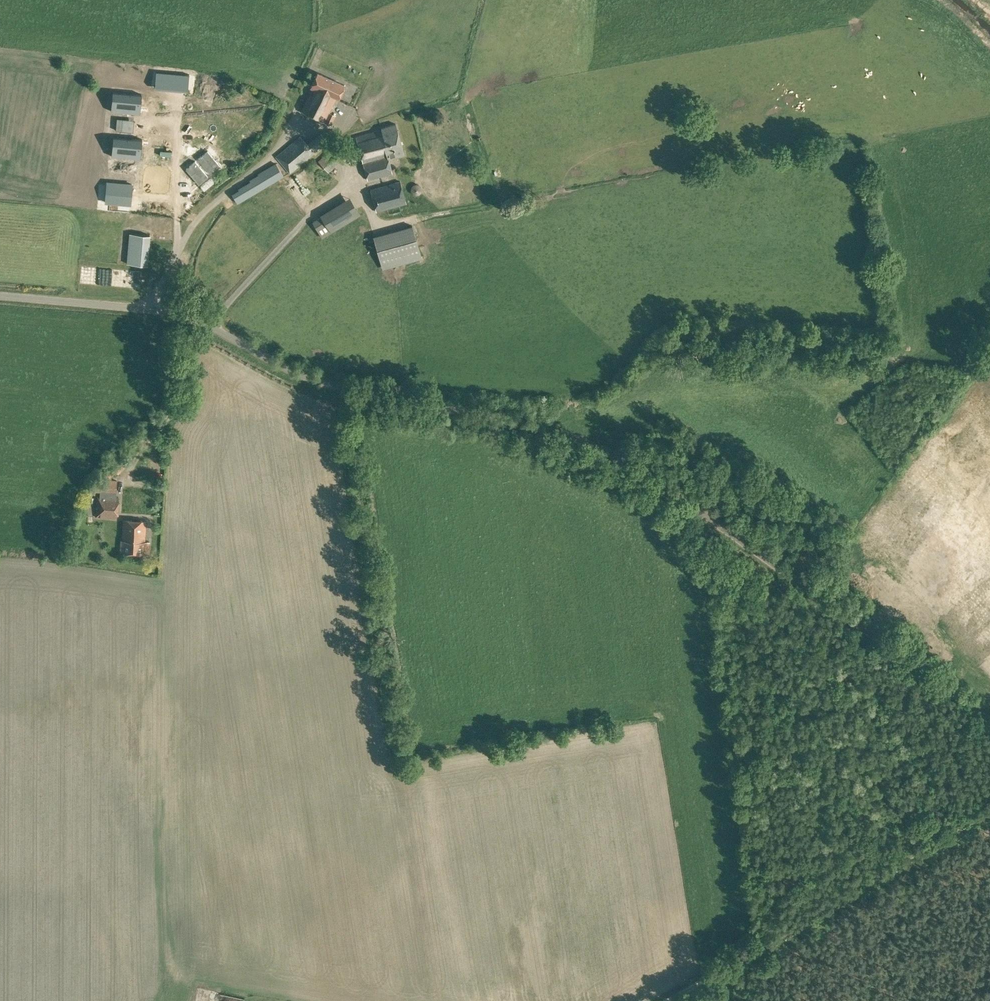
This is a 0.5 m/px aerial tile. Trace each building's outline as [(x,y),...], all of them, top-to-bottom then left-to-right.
[(325,122),(331,125),(335,115),(329,112),(336,97),(338,98),(344,84),(317,72),(310,87),(312,88),(301,111),(325,122)] [(177,74),(165,73),(164,89),(175,90),(177,74)] [(140,94),(114,92),(113,111),(138,113),(140,94)] [(216,151),(224,127),(214,123),(206,147),(216,151)] [(356,137),(368,180),(392,173),(388,158),(404,153),(395,123),(381,127),(381,130),(356,137)] [(276,156),(290,173),(328,141),(322,134),(312,142),(312,143),(309,146),(300,136),(276,156)] [(115,137),(114,156),(139,158),(141,139),(115,137)] [(164,144),(164,153),(186,153),(186,145),(164,144)] [(232,194),(237,203),(243,199),(283,176),(276,163),(256,174),(257,175),(250,179),(251,181),(238,189),(239,190),(232,194)] [(370,189),(376,211),(406,203),(400,181),(370,189)] [(118,182),(106,182),(105,197),(117,198),(118,182)] [(414,194),(416,194),(417,194),(418,194),(419,193),(420,192),(420,191),(420,190),(420,189),(420,188),(420,187),(419,186),(418,186),(418,185),(416,185),(415,185),(414,185),(413,186),(412,187),(412,189),(411,190),(412,191),(413,192),(413,193),(414,194)] [(312,222),(322,238),(360,214),(356,207),(349,197),(312,222)] [(373,236),(383,270),(422,259),(412,225),(373,236)] [(127,263),(147,265),(150,234),(130,233),(127,263)] [(144,287),(144,279),(120,279),(120,287),(144,287)] [(107,470),(112,475),(118,470),(120,472),(125,467),(119,460),(107,470)] [(117,480),(96,478),(95,490),(101,491),(116,492),(117,480)] [(116,498),(116,492),(101,491),(100,497),(98,497),(96,517),(117,518),(118,499),(116,498)] [(121,555),(146,556),(146,543),(145,543),(146,522),(124,520),(123,541),(122,541),(121,555)]
